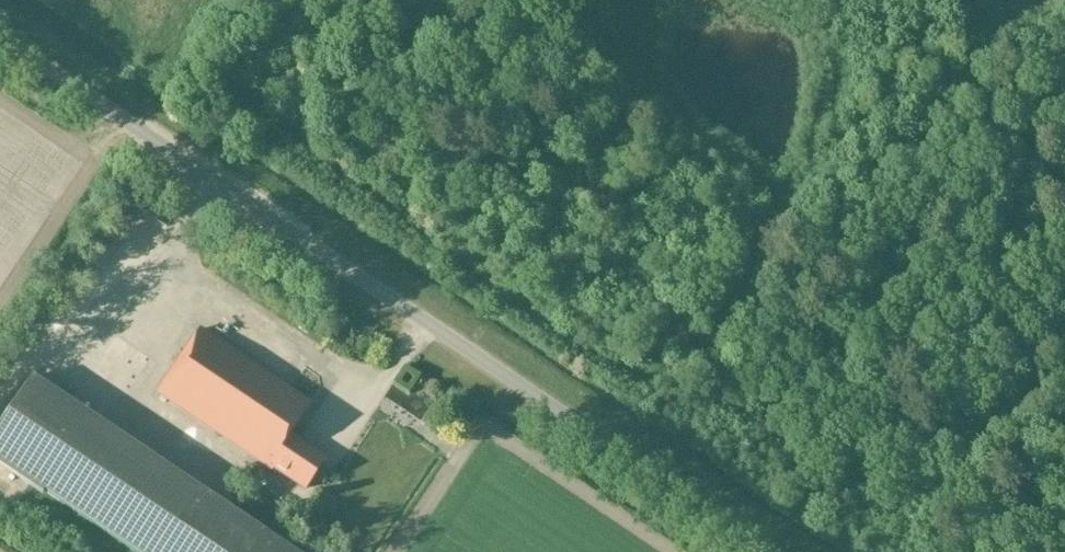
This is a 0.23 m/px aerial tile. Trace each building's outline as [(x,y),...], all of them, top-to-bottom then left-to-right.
[(127,216),(120,237),(140,244),(147,222),(127,216)] [(58,322),(78,326),(81,310),(62,306),(58,322)] [(310,405),(243,360),(200,330),(157,394),(272,471),(273,469),(305,490),(325,460),(289,436),(310,405)] [(200,491),(32,379),(0,426),(0,464),(132,551),(159,551),(200,491)] [(243,520),(200,491),(159,551),(291,551),(243,520)]
